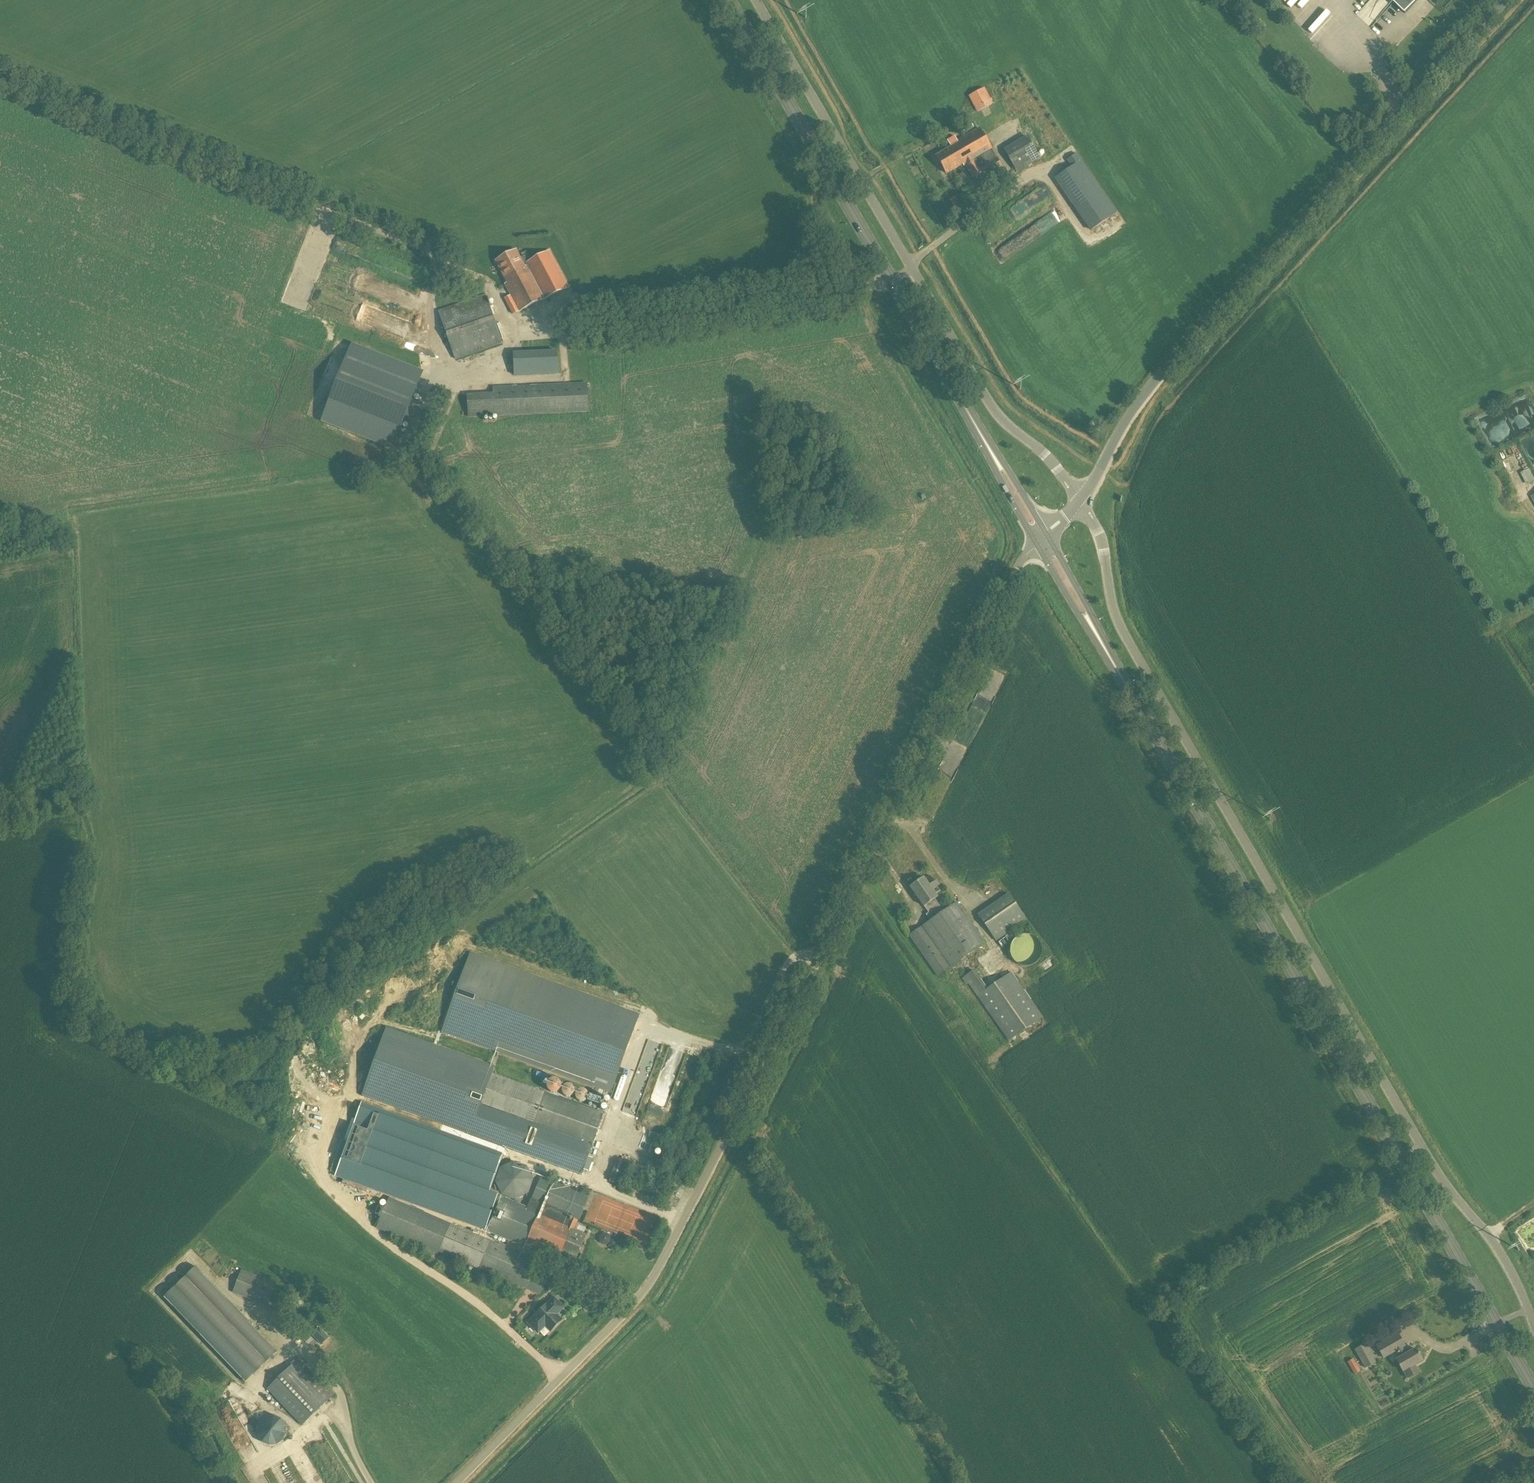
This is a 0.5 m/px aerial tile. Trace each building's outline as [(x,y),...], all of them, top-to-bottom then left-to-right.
[(1305,0),(1297,0),(1291,8),(1296,12),(1305,0)] [(1394,3),(1406,13),(1418,0),(1392,0),(1394,3)] [(1361,16),(1368,23),(1382,9),(1375,2),(1361,16)] [(977,113),(993,104),(984,88),(968,96),(977,113)] [(1002,167),(979,129),(957,142),(958,144),(936,157),(946,174),(963,164),(964,166),(965,165),(976,183),(1002,167)] [(1090,232),(1117,213),(1077,153),(1068,159),(1072,166),(1054,179),(1090,232)] [(524,265),(516,250),(496,260),(507,283),(505,284),(511,295),(505,298),(513,315),(568,287),(550,251),(524,265)] [(455,360),(503,343),(485,294),(438,311),(455,360)] [(393,450),(404,422),(410,424),(419,402),(413,400),(424,372),(420,370),(352,344),(321,422),(389,449),(393,450)] [(515,375),(557,373),(557,351),(515,352),(515,375)] [(468,418),(588,412),(588,383),(493,387),(493,393),(467,394),(468,418)] [(431,487),(423,476),(416,481),(424,492),(431,487)] [(934,881),(931,876),(925,879),(924,878),(910,887),(923,906),(928,913),(926,915),(930,920),(909,935),(937,977),(986,944),(957,901),(944,911),(935,898),(937,897),(935,894),(940,890),(938,887),(940,885),(937,879),(934,881)] [(996,942),(1027,920),(1009,893),(977,915),(996,942)] [(1025,966),(1027,966),(1029,966),(1031,965),(1033,965),(1035,964),(1036,962),(1038,961),(1039,959),(1040,958),(1041,956),(1041,954),(1042,952),(1042,950),(1042,948),(1041,946),(1041,944),(1040,942),(1039,941),(1037,939),(1036,938),(1034,937),(1032,936),(1030,935),(1029,935),(1027,935),(1025,935),(1023,935),(1021,935),(1019,936),(1017,937),(1016,938),(1014,940),(1013,941),(1012,943),(1011,945),(1010,947),(1010,949),(1010,951),(1010,953),(1011,955),(1011,957),(1012,958),(1013,960),(1014,961),(1016,963),(1018,964),(1019,965),(1021,966),(1023,966),(1025,966)] [(640,1015),(471,953),(443,1030),(613,1091),(640,1015)] [(1011,972),(977,996),(1009,1042),(1043,1017),(1011,972)] [(591,1145),(479,1104),(491,1072),(492,1073),(495,1066),(386,1027),(361,1096),(580,1175),(591,1145)] [(649,1050),(660,1052),(661,1042),(650,1040),(649,1050)] [(591,1145),(601,1113),(492,1073),(491,1072),(479,1104),(591,1145)] [(485,1230),(487,1231),(501,1199),(497,1198),(498,1194),(488,1191),(501,1156),(361,1104),(342,1156),(334,1177),(342,1180),(341,1185),(362,1192),(365,1194),(367,1189),(484,1232),(485,1230)] [(515,1200),(529,1193),(534,1179),(527,1166),(513,1161),(500,1167),(495,1181),(501,1195),(515,1200)] [(579,1221),(589,1196),(541,1176),(528,1207),(502,1196),(501,1199),(487,1231),(524,1247),(526,1242),(574,1263),(586,1235),(574,1230),(578,1220),(579,1221)] [(499,1244),(491,1240),(389,1198),(385,1207),(383,1207),(382,1208),(378,1206),(375,1214),(379,1216),(379,1217),(381,1218),(376,1228),(437,1254),(438,1252),(477,1269),(540,1295),(550,1271),(537,1266),(539,1261),(499,1244)] [(277,1353),(256,1331),(196,1267),(164,1297),(246,1382),(277,1353)] [(268,1306),(277,1283),(241,1269),(232,1292),(268,1306)] [(564,1307),(554,1298),(529,1323),(538,1332),(545,1325),(551,1331),(562,1320),(556,1314),(559,1310),(560,1311),(564,1307)] [(1406,1355),(1402,1348),(1405,1346),(1398,1332),(1376,1345),(1383,1359),(1396,1352),(1400,1358),(1396,1360),(1403,1372),(1403,1371),(1407,1379),(1419,1372),(1415,1364),(1422,1360),(1415,1349),(1406,1355)] [(1365,1369),(1376,1362),(1365,1343),(1354,1350),(1365,1369)] [(302,1425),(335,1394),(300,1357),(266,1388),(302,1425)] [(1355,1375),(1361,1371),(1353,1359),(1347,1362),(1355,1375)] [(269,1446),(277,1445),(283,1441),(287,1433),(286,1425),(281,1419),(274,1416),(266,1416),(260,1421),(256,1428),(257,1436),(261,1442),(269,1446)]
